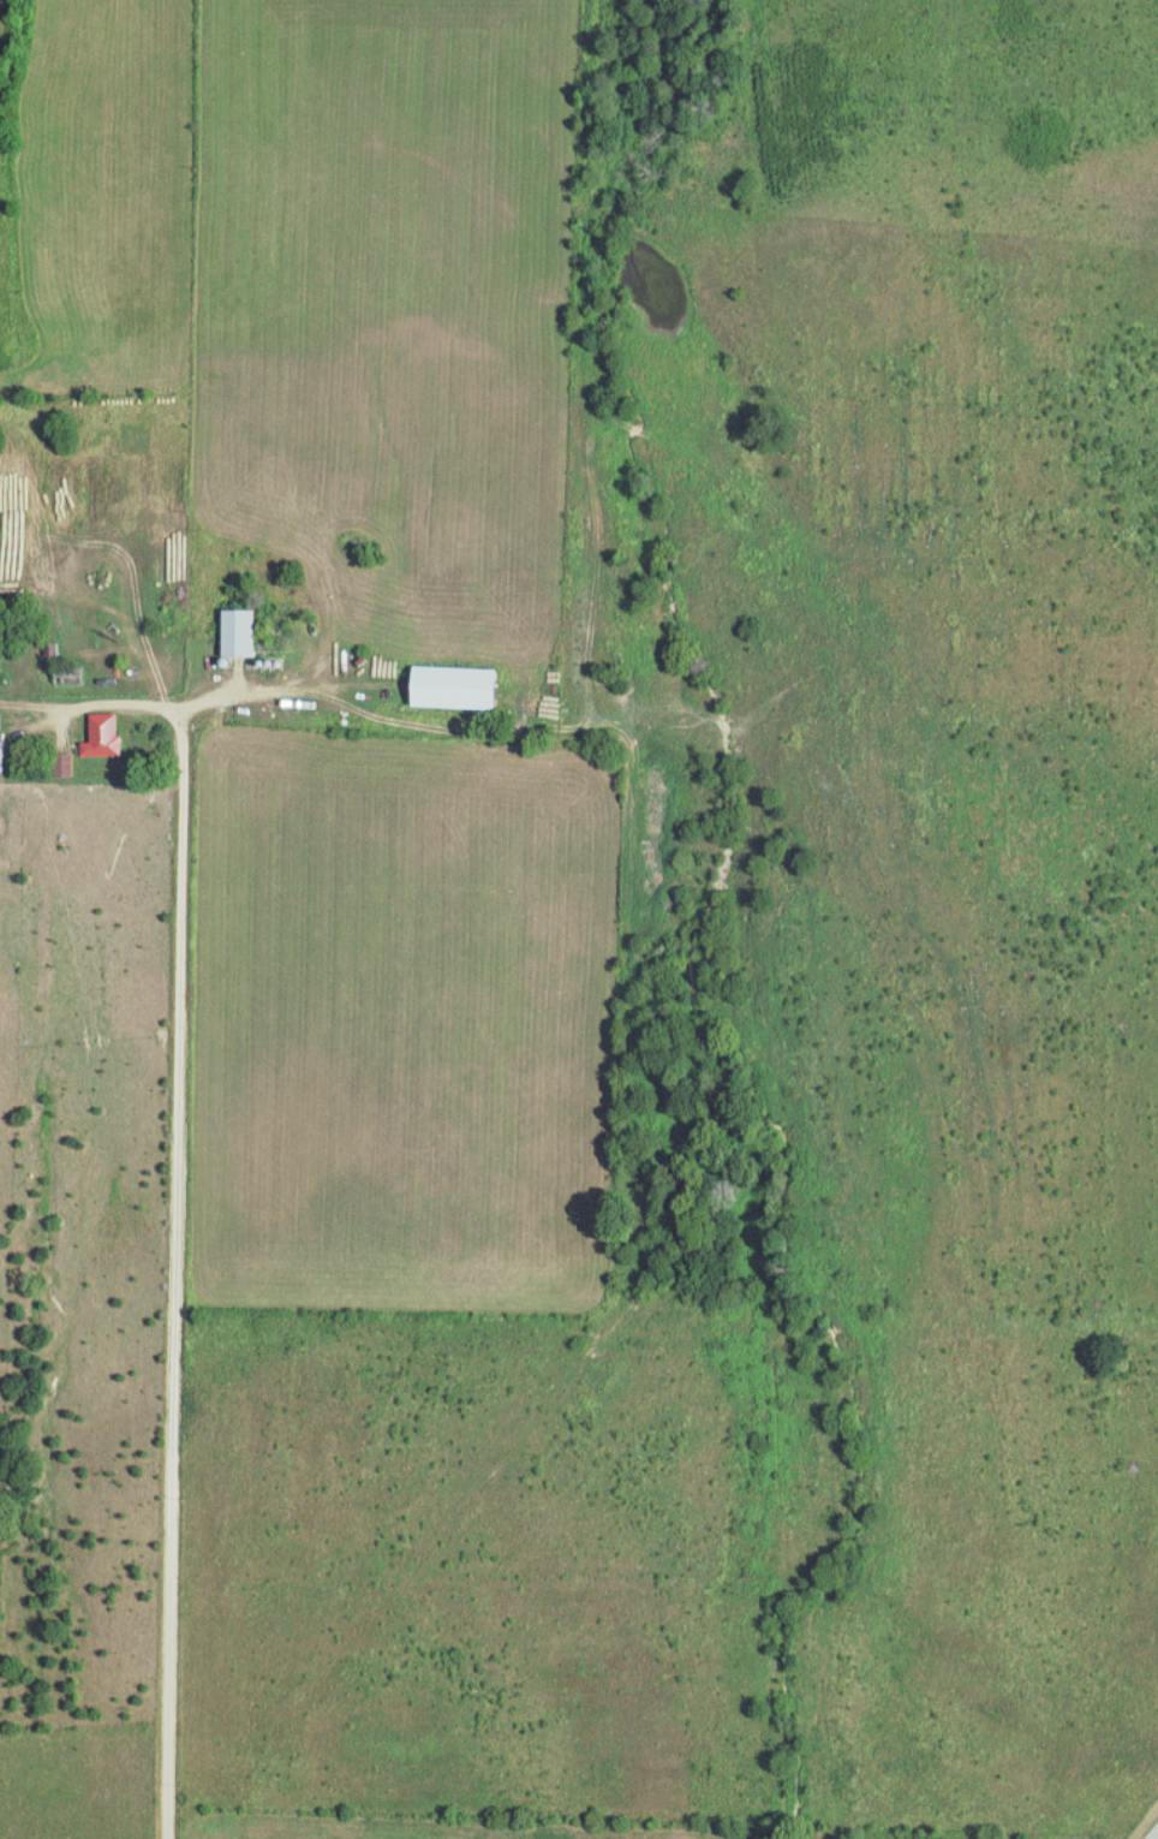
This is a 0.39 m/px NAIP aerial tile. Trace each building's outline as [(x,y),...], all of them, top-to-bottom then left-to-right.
[(260,656),(261,610),(230,609),(229,656),(260,656)] [(504,709),(506,669),(421,666),(419,707),(504,709)] [(95,713),(96,742),(86,742),(86,756),(125,755),(124,713),(95,713)] [(8,746),(3,746),(3,732),(0,732),(0,772),(7,772),(8,746)]
